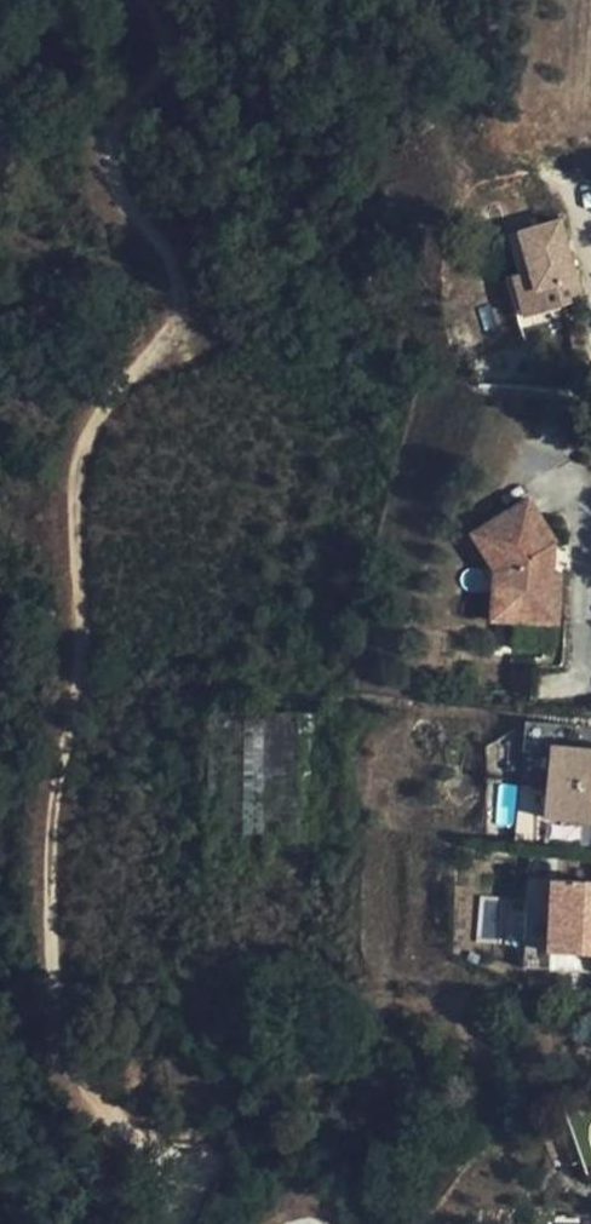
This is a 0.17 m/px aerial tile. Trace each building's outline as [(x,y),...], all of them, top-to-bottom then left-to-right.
[(554,218),(513,231),(528,271),(542,309),(568,301),(583,295),(554,218)] [(572,313),(568,301),(542,309),(528,271),(506,278),(526,330),(572,313)] [(500,494),(448,533),(469,568),(484,567),(487,619),(494,618),(497,647),(539,644),(536,615),(540,615),(537,564),(528,565),(527,555),(524,555),(518,546),(531,536),(500,494)] [(487,619),(484,567),(469,568),(473,620),(487,619)] [(243,833),(263,833),(263,818),(298,817),(294,714),(239,717),(243,833)] [(545,740),(541,777),(590,783),(590,745),(545,740)] [(541,777),(537,814),(590,820),(590,783),(541,777)] [(590,880),(546,878),(543,951),(588,952),(590,880)] [(485,938),(506,937),(503,903),(483,905),(485,938)]
